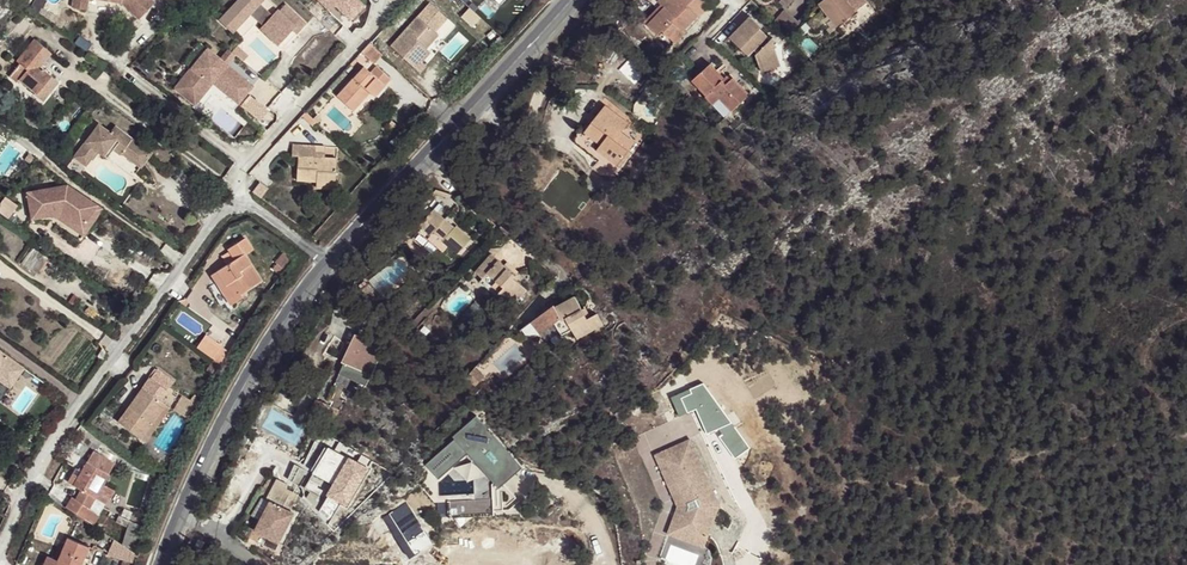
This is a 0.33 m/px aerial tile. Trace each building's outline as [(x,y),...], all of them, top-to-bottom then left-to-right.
[(79,12),(87,13),(89,0),(81,0),(79,12)] [(152,0),(122,0),(122,3),(139,20),(155,3),(152,0)] [(219,21),(232,33),(250,14),(262,25),(260,28),(278,45),(292,29),(297,34),(306,23),(285,4),(278,11),(277,9),(271,15),(259,3),(262,0),(238,0),(219,21)] [(373,2),(371,0),(323,0),(352,26),(373,2)] [(658,9),(661,12),(648,25),(657,34),(661,30),(675,43),(684,34),(682,32),(696,17),(685,7),(691,0),(649,0),(658,9)] [(685,7),(696,17),(698,19),(710,7),(703,0),(691,0),(685,7)] [(819,5),(823,11),(807,23),(813,31),(821,25),(830,18),(837,28),(844,23),(851,17),(857,13),(847,0),(826,0),(819,5)] [(475,25),(482,17),(473,8),(465,15),(475,25)] [(645,22),(648,25),(661,12),(658,9),(645,22)] [(786,11),(775,24),(789,37),(801,26),(786,11)] [(390,46),(420,73),(426,66),(422,62),(413,54),(422,44),(426,48),(438,35),(417,16),(390,46)] [(758,56),(757,56),(761,71),(780,67),(775,49),(778,45),(773,39),(771,41),(767,44),(762,39),(765,35),(759,30),(761,28),(750,17),(730,38),(749,56),(753,51),(758,56)] [(854,20),(851,17),(844,23),(846,26),(854,20)] [(830,18),(821,25),(829,34),(837,28),(830,18)] [(671,47),(675,43),(661,30),(657,34),(671,47)] [(771,41),(765,35),(762,39),(767,44),(771,41)] [(19,80),(36,94),(51,76),(40,67),(51,53),(34,40),(17,60),(22,63),(29,69),(19,80)] [(374,63),(382,55),(370,43),(362,51),(374,63)] [(413,54),(422,62),(431,52),(426,48),(422,44),(413,54)] [(220,58),(207,47),(183,77),(175,87),(195,104),(212,81),(239,103),(253,85),(227,63),(224,66),(217,61),(220,58)] [(227,48),(220,58),(227,63),(235,54),(227,48)] [(611,53),(605,49),(600,58),(606,61),(611,53)] [(632,57),(621,68),(627,73),(633,80),(642,70),(636,64),(638,63),(632,57)] [(224,66),(227,63),(220,58),(217,61),(224,66)] [(16,84),(19,80),(29,69),(22,63),(10,78),(16,84)] [(732,111),(748,95),(733,79),(728,83),(710,65),(692,82),(713,104),(719,99),(732,111)] [(364,66),(336,96),(353,111),(365,97),(363,95),(368,90),(370,93),(372,94),(382,83),(385,86),(391,79),(379,68),(373,75),(364,66)] [(58,81),(51,76),(36,94),(43,100),(58,81)] [(382,83),(372,94),(375,97),(385,86),(382,83)] [(725,117),(732,111),(719,99),(713,104),(725,117)] [(627,124),(605,106),(588,127),(605,140),(601,146),(597,150),(617,165),(634,143),(621,132),(627,124)] [(317,123),(305,111),(301,115),(314,127),(317,123)] [(74,158),(86,167),(97,151),(103,155),(109,147),(113,150),(119,154),(120,153),(123,150),(143,164),(151,153),(114,126),(110,132),(98,123),(74,158)] [(605,140),(588,127),(584,132),(601,146),(605,140)] [(336,182),(337,158),(325,157),(315,157),(316,145),(293,144),(292,156),(298,156),(297,180),(316,181),(336,182)] [(325,145),(316,145),(315,157),(325,157),(325,145)] [(109,147),(103,155),(107,158),(113,150),(109,147)] [(141,168),(143,164),(123,150),(120,153),(141,168)] [(75,225),(90,202),(60,182),(20,190),(25,217),(46,213),(54,211),(75,225)] [(95,205),(90,202),(75,225),(54,211),(46,213),(77,233),(95,205)] [(458,255),(471,240),(457,226),(455,228),(435,210),(420,225),(431,235),(433,232),(448,246),(458,255)] [(443,252),(448,246),(433,232),(431,235),(420,225),(419,228),(419,231),(443,252)] [(246,237),(227,249),(235,260),(217,272),(227,287),(221,290),(228,301),(240,293),(261,279),(244,254),(253,248),(246,237)] [(30,269),(37,274),(48,259),(32,248),(22,263),(30,268),(30,269)] [(292,261),(286,249),(274,262),(284,270),(292,261)] [(492,254),(475,272),(484,279),(491,286),(488,290),(497,298),(500,295),(512,307),(527,291),(518,282),(515,285),(511,282),(514,278),(516,277),(492,254)] [(392,267),(376,282),(387,293),(402,278),(392,267)] [(227,287),(217,272),(211,275),(221,290),(227,287)] [(491,286),(484,279),(481,283),(488,290),(491,286)] [(370,297),(374,293),(368,286),(363,290),(370,297)] [(243,297),(240,293),(228,301),(230,305),(243,297)] [(578,340),(602,326),(596,315),(589,318),(587,320),(581,310),(574,297),(555,308),(554,306),(531,323),(539,334),(555,323),(561,318),(562,320),(566,318),(572,329),(578,340)] [(561,318),(555,323),(562,335),(572,329),(566,318),(562,320),(561,318)] [(381,345),(357,333),(343,363),(350,367),(366,374),(367,374),(372,364),(369,362),(372,356),(375,357),(381,345)] [(196,347),(212,359),(220,347),(204,335),(196,347)] [(0,352),(0,374),(7,378),(17,364),(0,352)] [(17,364),(7,378),(0,374),(0,381),(11,389),(24,369),(17,364)] [(361,385),(366,374),(350,367),(345,378),(361,385)] [(476,367),(468,376),(478,384),(485,376),(476,367)] [(117,421),(141,439),(166,404),(160,400),(167,391),(166,390),(173,379),(158,368),(151,378),(149,377),(142,388),(147,391),(137,405),(132,401),(117,421)] [(142,388),(132,401),(137,405),(147,391),(142,388)] [(192,419),(198,406),(183,396),(175,408),(192,419)] [(326,405),(317,400),(306,421),(315,426),(326,405)] [(170,408),(166,404),(141,439),(146,442),(170,408)] [(706,539),(718,505),(690,441),(656,456),(679,507),(672,526),(706,539)] [(338,445),(326,472),(345,481),(339,494),(361,504),(379,463),(338,445)] [(108,474),(115,462),(94,450),(88,461),(86,461),(78,476),(73,473),(68,482),(81,490),(75,499),(72,497),(66,506),(92,523),(98,514),(89,508),(96,498),(104,484),(110,474),(108,474)] [(113,490),(104,484),(96,498),(105,503),(113,490)] [(279,543),(295,514),(290,511),(297,495),(275,484),(267,499),(270,501),(261,518),(255,531),(279,543)] [(261,518),(270,501),(267,499),(258,495),(248,511),(261,518)] [(130,521),(132,522),(135,515),(126,510),(123,517),(130,521)] [(125,546),(136,553),(143,528),(132,522),(130,521),(123,545),(125,546)] [(672,526),(669,533),(703,546),(706,539),(672,526)] [(43,564),(81,564),(89,546),(67,537),(62,548),(59,555),(57,560),(47,555),(43,564)] [(204,542),(198,540),(195,546),(200,549),(204,542)] [(133,564),(136,553),(125,546),(121,559),(123,559),(133,564)]
